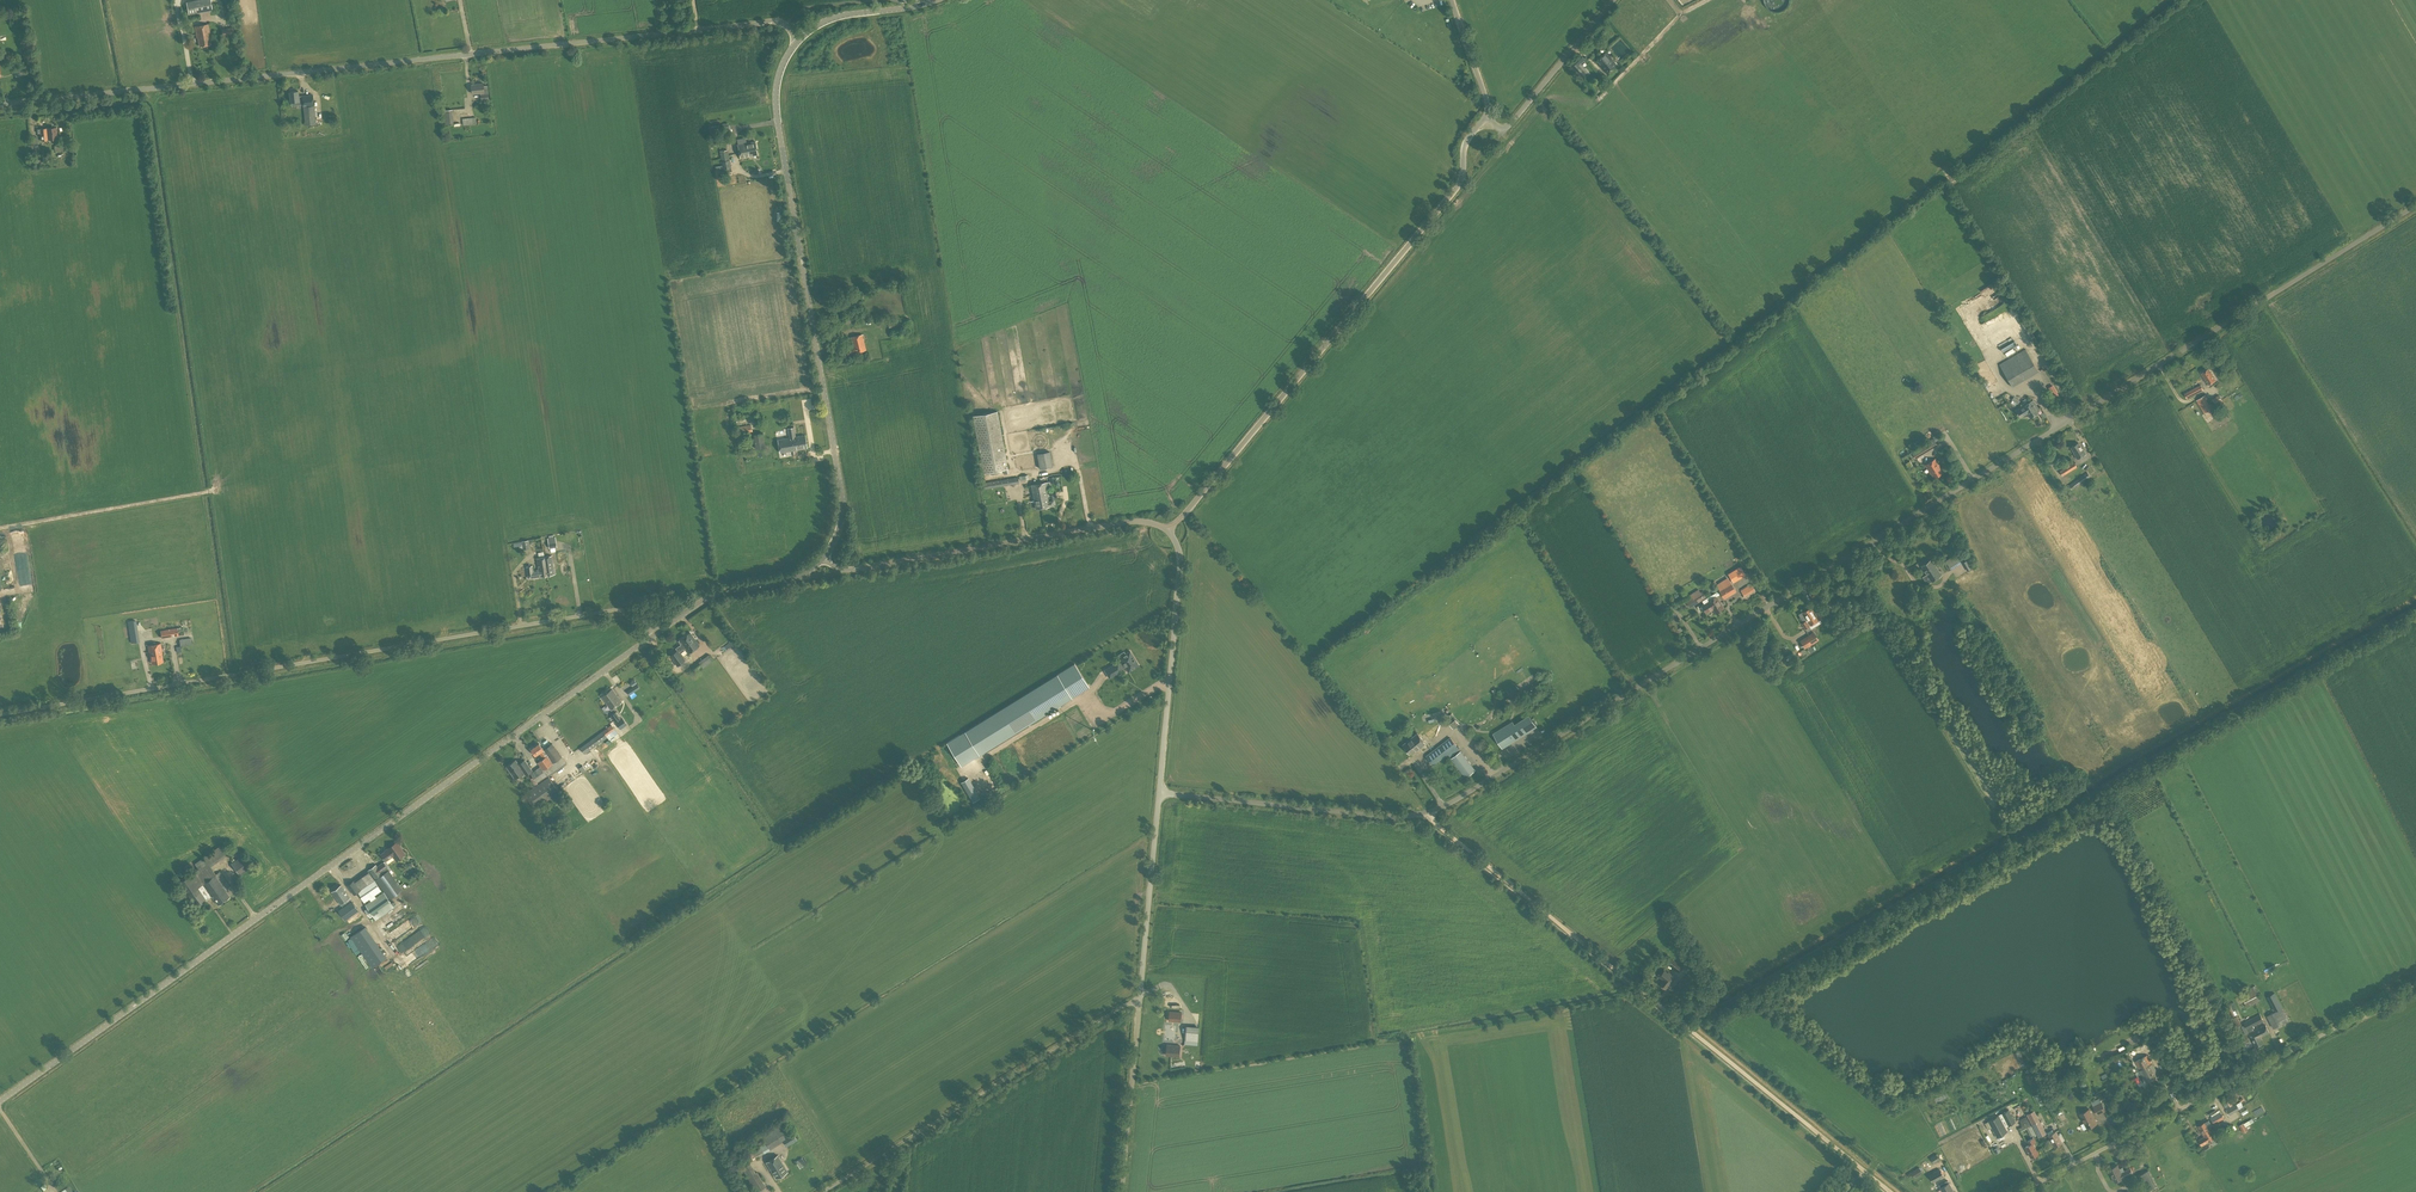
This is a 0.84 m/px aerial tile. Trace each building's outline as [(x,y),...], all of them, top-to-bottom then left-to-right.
[(213,10),(211,0),(191,0),(186,1),(188,14),(213,10)] [(211,45),(209,36),(210,36),(208,25),(195,27),(197,39),(198,38),(200,47),(211,45)] [(223,36),(234,34),(233,27),(222,29),(223,36)] [(1607,73),(1616,65),(1606,53),(1597,61),(1607,73)] [(1576,58),(1569,64),(1574,69),(1580,63),(1576,58)] [(1585,68),(1578,74),(1583,79),(1590,73),(1585,68)] [(483,86),(483,83),(476,84),(476,85),(472,85),(473,93),(481,93),(481,100),(485,100),(489,99),(488,85),(483,86)] [(299,97),(298,91),(290,92),(291,101),(299,101),(299,103),(303,102),(305,125),(315,124),(313,96),(303,97),(303,96),(299,97)] [(47,133),(47,139),(57,138),(56,127),(46,128),(47,133)] [(41,140),(47,139),(47,133),(46,128),(37,129),(38,133),(40,133),(41,140)] [(35,144),(34,137),(30,137),(32,152),(39,152),(38,144),(35,144)] [(751,151),(757,150),(755,142),(744,144),(743,139),(738,140),(740,151),(747,150),(748,151),(751,150),(751,151)] [(723,169),(731,167),(728,149),(726,150),(725,150),(720,151),(723,169)] [(1969,289),(1959,293),(1962,301),(1972,297),(1969,289)] [(845,324),(867,319),(866,312),(844,317),(845,324)] [(899,325),(905,324),(904,318),(887,322),(889,328),(895,326),(899,325)] [(855,352),(866,349),(862,334),(851,337),(853,346),(846,348),(848,354),(855,352)] [(2032,359),(2026,349),(1999,364),(2012,387),(2038,371),(2033,363),(2036,362),(2034,358),(2032,359)] [(2224,378),(2235,371),(2232,366),(2220,373),(2224,378)] [(2209,384),(2216,380),(2209,368),(2201,373),(2209,384)] [(2187,398),(2203,390),(2200,384),(2184,393),(2187,398)] [(2058,395),(2053,385),(2048,388),(2050,391),(2049,391),(2050,394),(2051,393),(2053,397),(2058,395)] [(1998,395),(1994,397),(2000,405),(2003,403),(2000,398),(2001,397),(2000,396),(1999,396),(1998,395)] [(2210,405),(2206,399),(2207,398),(2205,395),(2196,400),(2204,414),(2214,408),(2211,404),(2210,405)] [(2023,406),(2027,413),(2030,418),(2038,413),(2036,409),(2038,408),(2033,400),(2023,406)] [(2020,417),(2027,413),(2023,406),(2016,410),(2020,417)] [(1005,469),(1008,469),(997,411),(973,416),(983,473),(991,472),(998,471),(1005,469)] [(751,424),(739,427),(740,434),(752,431),(751,424)] [(795,436),(794,427),(788,428),(790,437),(778,439),(780,452),(807,448),(805,434),(795,436)] [(754,434),(756,448),(765,447),(763,432),(754,434)] [(1915,459),(1937,445),(1933,439),(1911,452),(1915,459)] [(2082,449),(2078,443),(2071,447),(2077,459),(2086,454),(2083,448),(2082,449)] [(1040,469),(1052,467),(1050,451),(1037,453),(1040,469)] [(1934,477),(1942,472),(1938,466),(1939,466),(1935,459),(1926,465),(1931,474),(1932,473),(1934,477)] [(2062,476),(2077,467),(2074,462),(2059,471),(2062,476)] [(2072,490),(2090,476),(2087,472),(2068,485),(2072,490)] [(983,489),(1019,483),(1018,477),(982,483),(983,489)] [(1045,483),(1032,485),(1036,509),(1049,506),(1054,505),(1053,501),(1048,501),(1045,483)] [(549,548),(557,547),(555,537),(548,538),(549,548)] [(524,549),(530,548),(529,540),(522,541),(518,542),(520,549),(523,549),(524,549)] [(1951,570),(1962,563),(1956,554),(1945,561),(1951,570)] [(534,577),(548,575),(545,557),(537,558),(539,571),(533,572),(534,577)] [(1967,571),(1973,568),(1969,559),(1962,563),(1967,571)] [(1935,567),(1931,560),(1922,565),(1925,570),(1924,570),(1931,582),(1941,575),(1936,567),(1935,567)] [(1733,582),(1746,575),(1741,566),(1728,574),(1733,582)] [(1724,599),(1737,591),(1730,580),(1718,588),(1724,599)] [(1744,596),(1755,590),(1751,584),(1741,590),(1744,596)] [(1814,589),(1809,592),(1812,598),(1817,595),(1814,589)] [(1690,608),(1706,597),(1702,591),(1686,601),(1690,608)] [(1713,609),(1713,610),(1715,613),(1724,608),(1717,596),(1715,593),(1711,596),(1714,600),(1712,602),(1715,607),(1713,609)] [(1707,613),(1713,610),(1713,609),(1715,607),(1712,602),(1714,600),(1711,596),(1702,601),(1704,604),(1702,605),(1707,613)] [(1814,613),(1811,608),(1803,612),(1807,619),(1806,620),(1801,623),(1805,629),(1810,626),(1811,629),(1822,622),(1820,620),(1826,616),(1820,608),(1814,613)] [(161,638),(178,636),(178,635),(184,634),(183,627),(160,630),(161,638)] [(1805,648),(1819,640),(1814,632),(1800,640),(1805,648)] [(689,653),(699,645),(690,633),(679,641),(681,644),(676,648),(677,650),(670,656),(677,666),(685,660),(679,651),(683,648),(684,650),(685,649),(689,653)] [(177,652),(181,651),(180,646),(192,644),(191,637),(179,640),(180,646),(176,647),(177,652)] [(152,655),(161,653),(162,653),(160,644),(148,646),(149,653),(151,653),(152,655)] [(1124,651),(1118,655),(1119,657),(1121,662),(1120,663),(1118,661),(1110,666),(1116,675),(1124,670),(1123,669),(1125,667),(1128,672),(1139,665),(1130,650),(1125,653),(1124,651)] [(151,653),(149,653),(150,655),(152,663),(163,661),(161,653),(152,655),(151,653)] [(703,668),(714,660),(710,655),(691,667),(694,671),(695,671),(699,668),(702,666),(703,668)] [(946,742),(961,766),(974,758),(975,759),(981,755),(980,754),(1089,687),(1074,663),(946,742)] [(629,695),(640,688),(637,684),(626,691),(629,695)] [(611,710),(621,702),(612,689),(602,697),(611,710)] [(621,718),(616,712),(610,716),(611,716),(614,720),(615,722),(621,718)] [(1529,714),(1500,733),(1507,745),(1537,727),(1529,714)] [(1453,729),(1459,724),(1454,717),(1447,722),(1453,729)] [(611,724),(585,744),(590,750),(598,744),(608,737),(606,736),(615,729),(611,724)] [(1411,755),(1426,743),(1418,733),(1403,745),(1411,755)] [(1433,765),(1457,747),(1450,738),(1426,756),(1433,765)] [(543,750),(539,743),(531,749),(535,755),(539,752),(544,758),(538,763),(541,767),(531,774),(533,777),(530,779),(535,786),(524,794),(535,808),(559,791),(547,775),(565,762),(552,744),(543,750)] [(1461,751),(1451,758),(1465,778),(1475,770),(1461,751)] [(520,766),(515,760),(506,766),(514,778),(523,772),(525,775),(532,770),(526,762),(520,766)] [(965,788),(972,802),(981,798),(974,784),(965,788)] [(396,859),(404,854),(397,842),(384,851),(385,852),(381,854),(386,861),(393,856),(396,859)] [(215,874),(209,865),(225,853),(220,846),(195,863),(197,867),(193,870),(194,872),(179,883),(196,907),(211,896),(217,905),(230,896),(225,890),(230,887),(219,872),(215,874)] [(240,876),(253,866),(244,853),(231,863),(240,876)] [(376,864),(368,870),(376,881),(390,899),(403,889),(390,871),(384,862),(383,862),(377,866),(376,864)] [(348,887),(353,894),(359,890),(363,895),(377,885),(368,872),(348,887)] [(345,919),(359,910),(341,885),(332,891),(343,907),(339,910),(345,919)] [(368,908),(365,910),(370,917),(373,915),(375,918),(392,905),(383,893),(366,905),(368,908)] [(356,920),(362,915),(360,912),(353,917),(356,920)] [(372,968),(386,958),(365,927),(351,937),(372,968)] [(1678,972),(1682,967),(1672,959),(1668,964),(1678,972)] [(1673,980),(1675,978),(1665,970),(1660,976),(1663,979),(1660,984),(1665,988),(1672,979),(1673,980)] [(1688,989),(1694,983),(1686,975),(1677,984),(1683,990),(1685,987),(1688,989)] [(2252,987),(2251,985),(2244,988),(2247,994),(2242,997),(2247,1007),(2262,999),(2255,985),(2252,987)] [(2273,1028),(2289,1020),(2274,993),(2266,997),(2273,1009),(2269,1011),(2270,1014),(2267,1016),(2273,1028)] [(2232,1017),(2235,1015),(2229,1004),(2226,1005),(2232,1017)] [(1167,1011),(1166,1020),(1178,1021),(1179,1012),(1167,1011)] [(2253,1031),(2254,1031),(2253,1029),(2254,1028),(2253,1026),(2263,1021),(2259,1013),(2245,1020),(2246,1022),(2243,1023),(2249,1033),(2256,1047),(2263,1043),(2260,1037),(2259,1035),(2256,1036),(2253,1031)] [(2241,1025),(2237,1016),(2232,1018),(2233,1020),(2232,1021),(2233,1023),(2234,1022),(2237,1027),(2241,1025)] [(2260,1037),(2269,1032),(2265,1025),(2254,1031),(2253,1031),(2256,1036),(2259,1035),(2260,1037)] [(1198,1041),(1199,1026),(1185,1026),(1184,1040),(1198,1041)] [(1180,1056),(1181,1046),(1167,1045),(1166,1055),(1180,1056)] [(2025,1062),(2019,1050),(2014,1053),(2020,1064),(2025,1062)] [(2152,1064),(2147,1055),(2136,1061),(2140,1070),(2146,1082),(2158,1075),(2152,1064)] [(2035,1095),(2039,1106),(2044,1104),(2040,1093),(2035,1095)] [(2244,1106),(2240,1101),(2236,1104),(2235,1104),(2226,1109),(2229,1115),(2239,1109),(2244,1106)] [(2098,1116),(2106,1111),(2101,1102),(2093,1107),(2098,1116)] [(2008,1126),(2015,1122),(2009,1109),(2001,1113),(2008,1126)] [(2087,1128),(2096,1123),(2089,1109),(2080,1114),(2087,1128)] [(2038,1137),(2046,1133),(2034,1110),(2027,1114),(2038,1137)] [(2214,1124),(2224,1118),(2220,1112),(2210,1118),(2214,1124)] [(2008,1126),(2001,1113),(1988,1121),(1996,1137),(2007,1131),(2005,1127),(2008,1126)] [(2212,1126),(2209,1121),(2205,1123),(2205,1122),(2198,1126),(2204,1136),(2198,1140),(2202,1146),(2215,1138),(2209,1128),(2212,1126)] [(2243,1133),(2248,1130),(2243,1123),(2239,1125),(2243,1133)] [(2031,1126),(2026,1129),(2030,1137),(2033,1135),(2034,1137),(2036,1135),(2031,1126)] [(2054,1147),(2061,1143),(2056,1131),(2048,1135),(2054,1147)] [(798,1140),(793,1133),(785,1138),(783,1139),(784,1141),(787,1146),(798,1140)] [(2031,1158),(2038,1154),(2032,1143),(2036,1142),(2034,1138),(2030,1140),(2027,1141),(2028,1143),(2029,1144),(2025,1146),(2031,1158)] [(770,1149),(764,1140),(757,1144),(759,1147),(749,1153),(753,1159),(770,1149)] [(1934,1163),(1940,1159),(1936,1154),(1930,1158),(1934,1163)] [(776,1179),(788,1171),(778,1155),(766,1162),(776,1179)] [(799,1168),(805,1164),(802,1159),(796,1163),(799,1168)] [(2108,1169),(2114,1183),(2124,1178),(2133,1173),(2130,1167),(2124,1170),(2122,1167),(2120,1168),(2118,1164),(2108,1169)] [(1914,1178),(1922,1173),(1919,1167),(1907,1175),(1909,1177),(1912,1175),(1914,1178)] [(1933,1182),(1944,1177),(1939,1168),(1928,1174),(1933,1182)] [(758,1173),(757,1172),(756,1172),(748,1178),(757,1191),(766,1186),(758,1173)] [(2153,1188),(2148,1179),(2141,1183),(2146,1191),(2153,1188)] [(1949,1182),(1940,1187),(1943,1191),(1954,1191),(1949,1182)]
